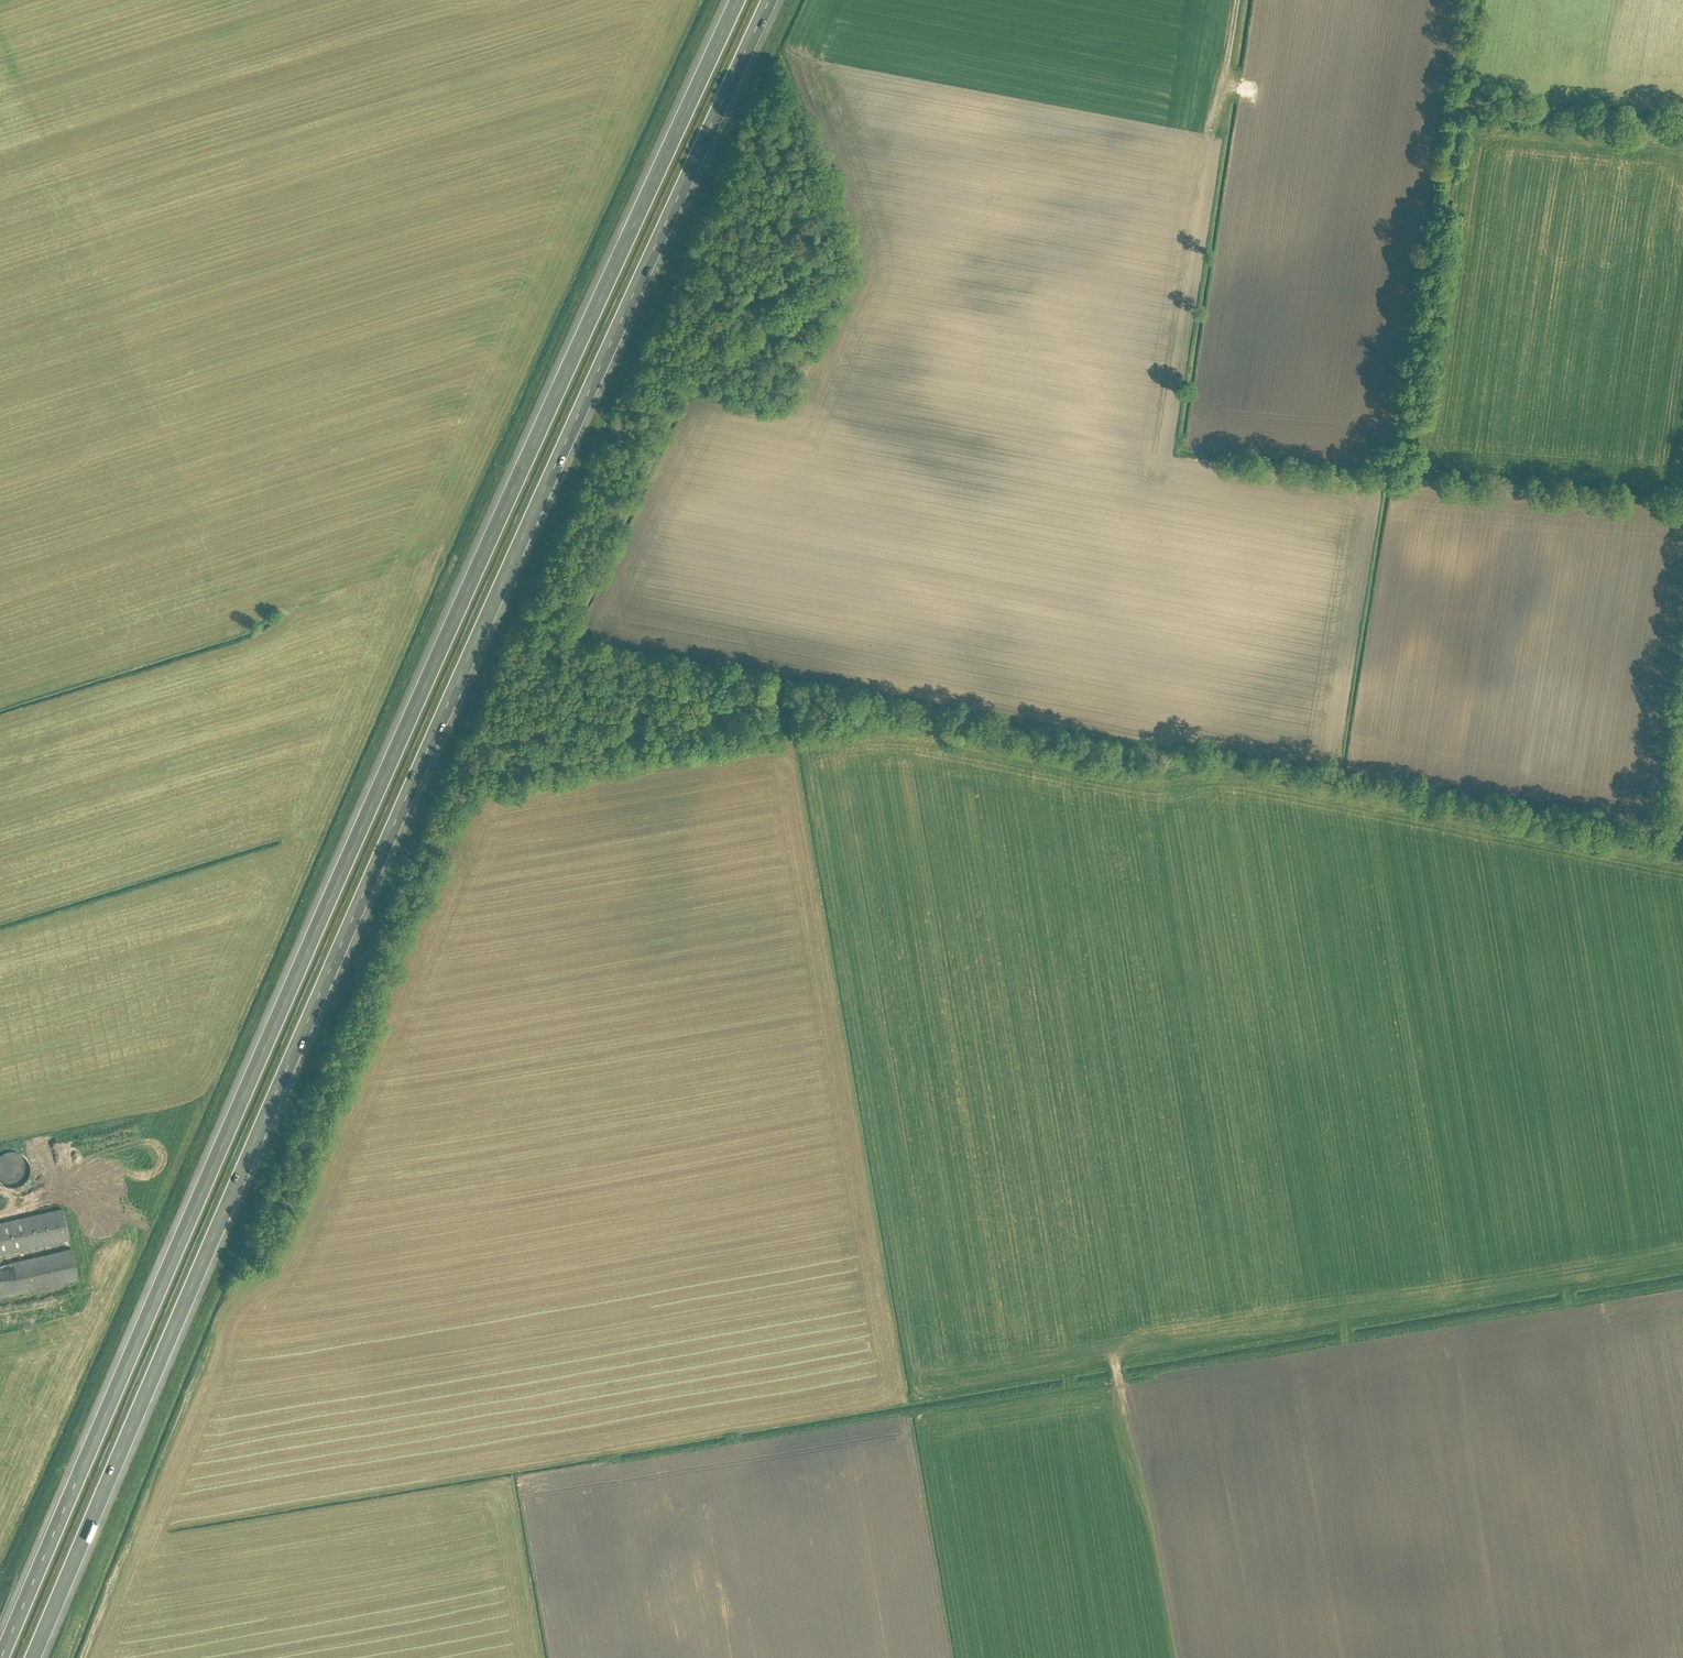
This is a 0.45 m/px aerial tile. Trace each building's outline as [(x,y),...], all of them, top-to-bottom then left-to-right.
[(71,1240),(65,1207),(0,1220),(0,1253),(71,1240)] [(80,1280),(74,1247),(0,1261),(0,1295),(80,1280)]
